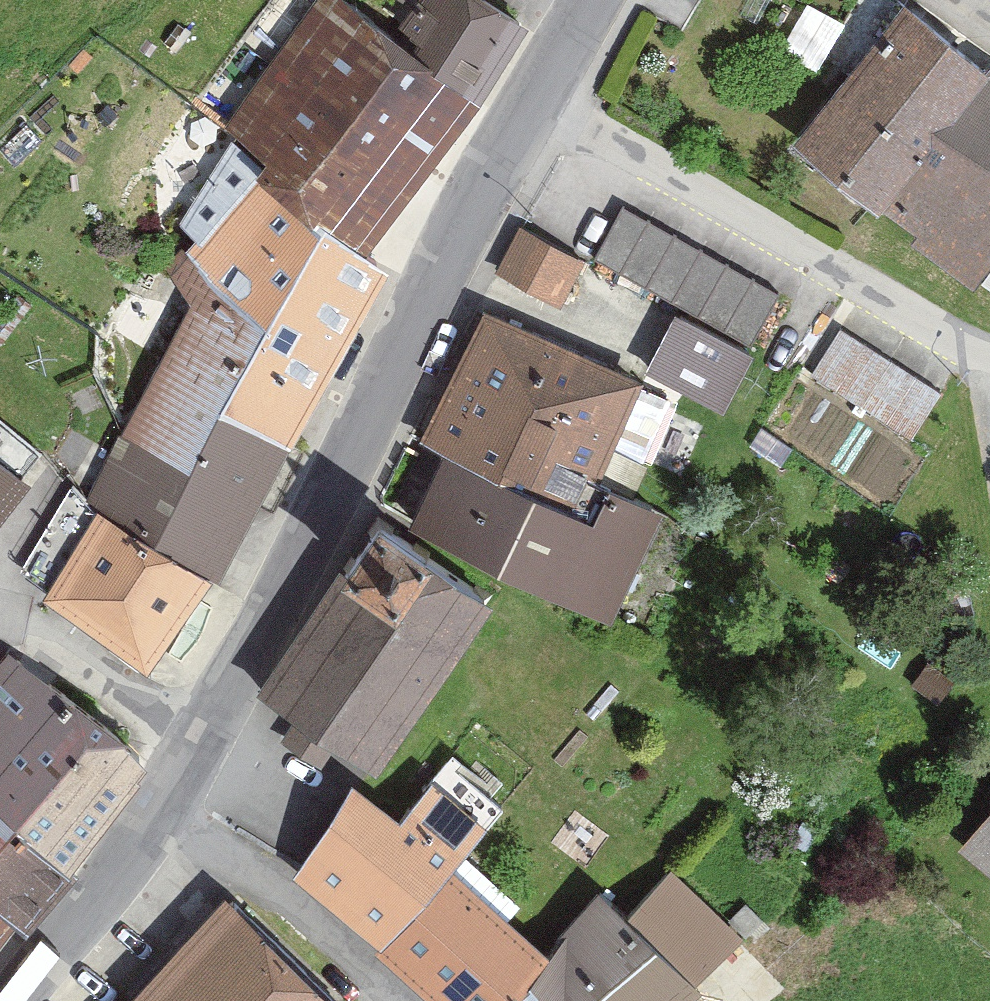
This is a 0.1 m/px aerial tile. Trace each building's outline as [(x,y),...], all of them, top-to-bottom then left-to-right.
[(365,261),(481,107),(389,40),(342,0),(317,0),(227,129),(270,162),(365,261)] [(528,31),(481,0),(418,0),(389,40),(481,107),(528,31)] [(849,27),(807,5),(780,55),(822,77),(849,27)] [(879,216),(989,79),(903,6),(793,147),(879,216)] [(879,216),(916,238),(911,246),(974,293),(980,286),(989,273),(989,70),(989,69),(989,79),(879,216)] [(151,376),(290,450),(389,276),(365,261),(270,162),(166,267),(191,307),(151,376)] [(778,296),(621,207),(592,259),(750,347),(778,296)] [(586,262),(520,226),(495,275),(562,311),(586,262)] [(980,286),(989,293),(989,273),(980,286)] [(419,443),(442,457),(593,526),(610,492),(600,487),(644,385),(483,313),(419,443)] [(754,358),(674,317),(646,374),(723,416),(754,358)] [(942,395),(841,330),(810,378),(912,442),(942,395)] [(220,586),(290,450),(151,376),(87,502),(98,513),(214,584),(220,586)] [(593,526),(442,457),(409,531),(499,580),(610,628),(664,516),(610,492),(593,526)] [(32,489),(0,465),(0,527),(32,489)] [(43,603),(148,678),(214,584),(98,513),(43,603)] [(332,732),(379,763),(495,595),(378,515),(262,683),(289,704),(272,733),(315,761),(332,732)] [(148,773),(9,653),(0,664),(0,818),(57,873),(148,773)] [(935,655),(907,691),(939,717),(967,681),(935,655)] [(432,786),(400,826),(353,788),(296,880),(381,954),(452,873),(488,832),(432,786)] [(0,818),(0,917),(15,930),(28,940),(74,883),(57,873),(0,818)] [(972,846),(989,860),(989,823),(972,846)] [(745,940),(671,872),(628,921),(696,989),(745,940)] [(430,1000),(517,1000),(550,961),(452,873),(381,954),(430,1000)] [(701,998),(696,989),(628,921),(599,893),(550,961),(517,1000),(697,1000),(701,998)] [(133,1000),(330,1000),(225,901),(133,1000)] [(15,930),(0,917),(0,949),(15,930)]
